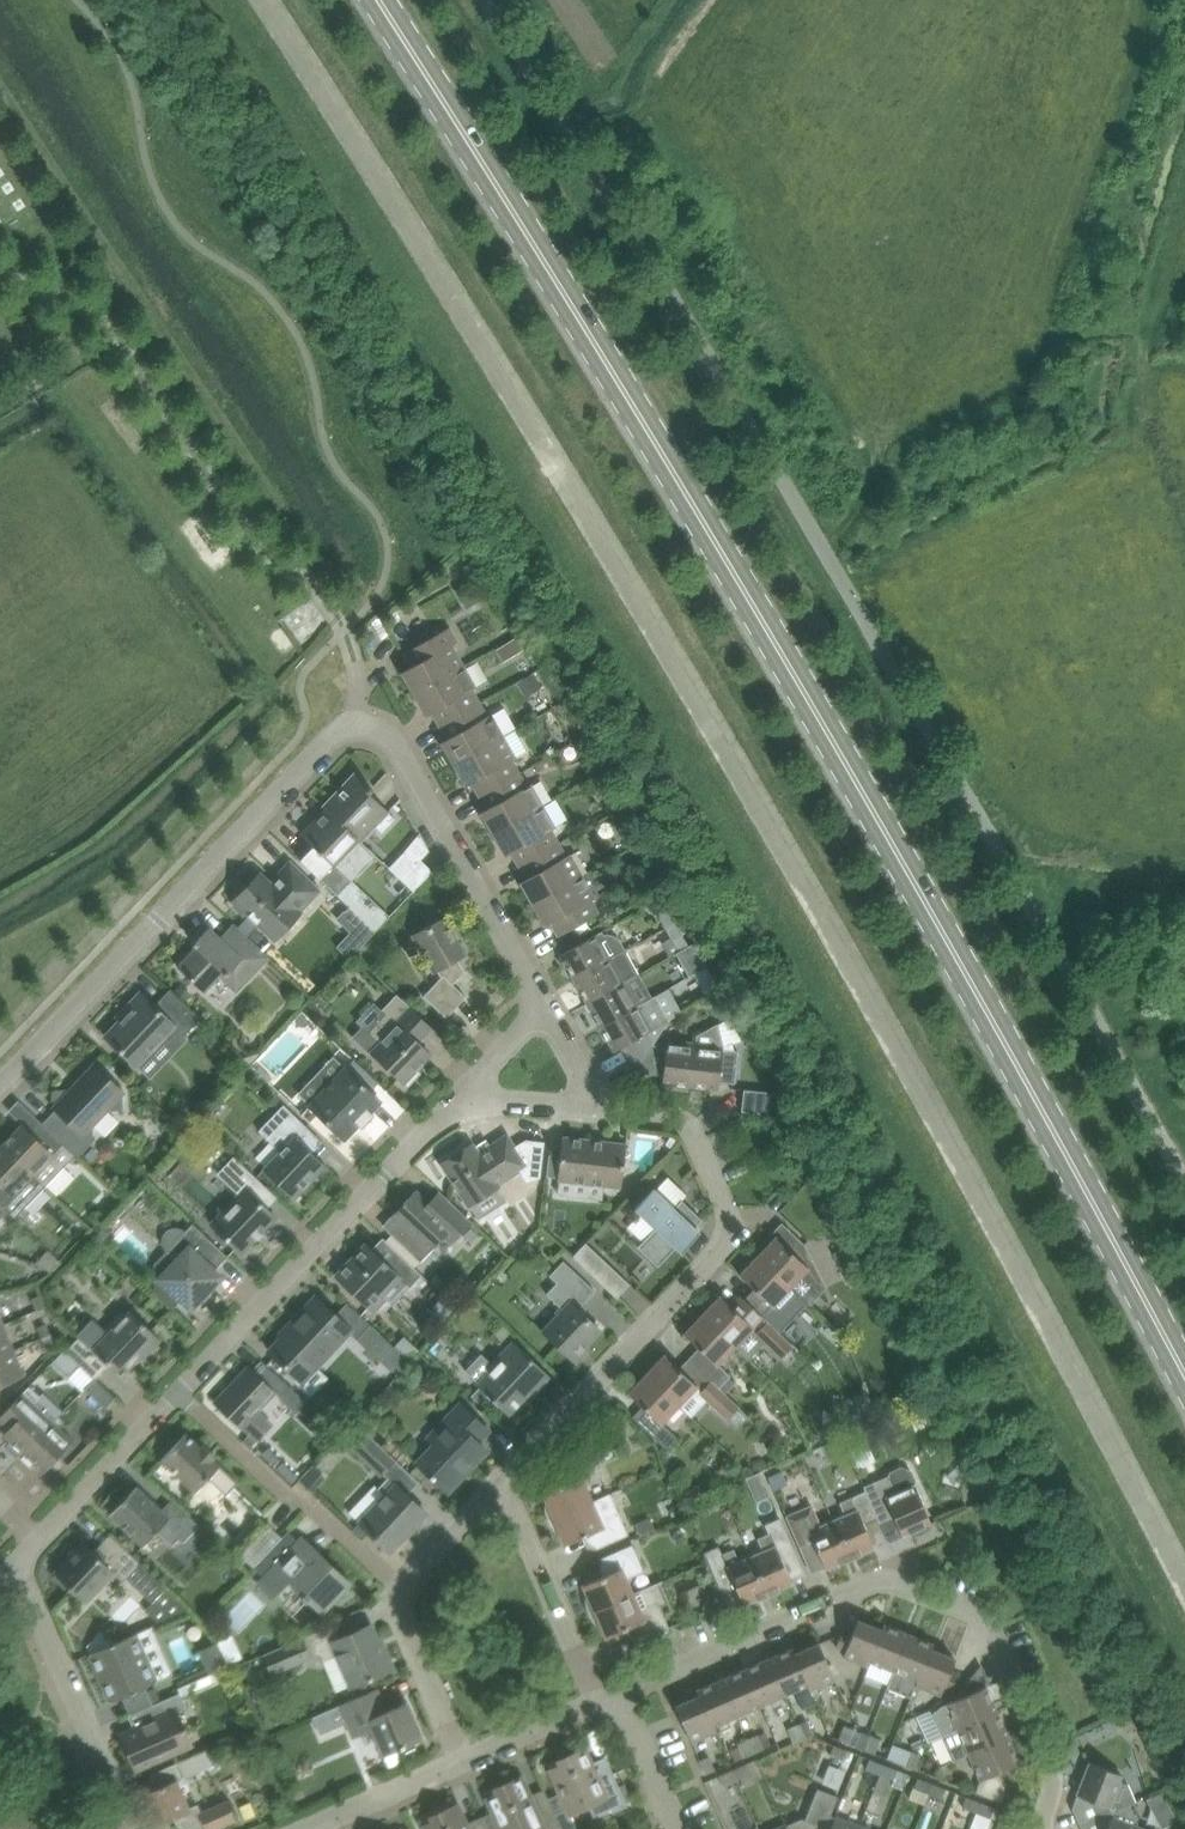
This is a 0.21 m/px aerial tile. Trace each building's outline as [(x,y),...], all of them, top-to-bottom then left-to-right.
[(885,381),(874,381),(875,403),(886,403),(885,381)] [(410,666),(405,669),(411,679),(406,682),(413,693),(463,665),(451,645),(457,642),(449,627),(403,653),(410,666)] [(463,665),(413,693),(420,706),(425,703),(430,713),(431,713),(439,726),(479,703),(472,690),(475,687),(463,665)] [(517,682),(525,696),(540,687),(532,673),(517,682)] [(479,703),(439,726),(446,739),(445,739),(451,749),(446,752),(453,764),(503,736),(490,714),(487,716),(479,703)] [(503,736),(453,764),(459,776),(464,773),(470,783),(471,782),(478,795),(519,773),(511,760),(515,757),(503,736)] [(355,773),(323,806),(326,809),(360,841),(375,825),(368,818),(380,806),(387,812),(388,811),(369,793),(372,789),(355,773)] [(519,773),(478,795),(486,809),(484,809),(490,819),(485,822),(492,834),(542,806),(530,784),(526,786),(519,773)] [(542,806),(492,834),(499,846),(504,843),(509,853),(510,852),(518,866),(558,843),(551,830),(555,827),(542,806)] [(360,841),(326,809),(301,835),(325,858),(312,871),(337,895),(375,855),(360,841)] [(558,843),(518,866),(525,879),(524,879),(530,889),(525,892),(532,904),(582,876),(569,854),(566,856),(558,843)] [(388,867),(394,873),(401,879),(416,864),(403,852),(388,867)] [(233,906),(243,915),(246,912),(275,939),(300,913),(298,911),(318,890),(289,863),(275,877),(278,879),(272,886),(259,874),(234,900),(236,903),(233,906)] [(376,901),(391,914),(413,890),(401,879),(394,873),(383,884),(387,889),(376,901)] [(582,876),(532,904),(538,916),(543,913),(548,923),(550,922),(558,936),(578,924),(598,913),(590,900),(594,897),(582,876)] [(657,912),(666,928),(677,922),(668,906),(657,912)] [(365,922),(349,907),(345,911),(343,910),(335,918),(363,944),(375,931),(365,922)] [(378,908),(365,922),(375,931),(387,918),(378,908)] [(442,975),(421,995),(445,1018),(465,997),(452,984),(464,972),(457,959),(464,954),(444,917),(412,935),(433,972),(436,969),(442,975)] [(677,922),(666,928),(671,937),(662,942),(670,955),(676,951),(679,950),(689,944),(677,922)] [(196,952),(193,949),(177,967),(203,992),(219,976),(236,992),(268,958),(249,940),(232,923),(219,937),(208,927),(197,938),(203,944),(196,952)] [(567,958),(563,961),(573,979),(611,959),(625,951),(620,941),(617,938),(613,935),(609,933),(603,934),(601,931),(564,952),(567,958)] [(679,950),(676,951),(690,976),(692,975),(703,968),(707,966),(693,942),(689,944),(679,950)] [(611,959),(573,979),(586,1003),(624,982),(639,973),(625,951),(611,959)] [(692,975),(706,998),(720,990),(707,966),(703,968),(692,975)] [(624,982),(586,1003),(600,1026),(637,1005),(624,982)] [(105,1036),(122,1053),(135,1065),(160,1038),(166,1043),(178,1030),(183,1035),(199,1018),(169,990),(154,1005),(144,995),(105,1036)] [(370,1052),(386,1066),(403,1083),(430,1055),(413,1038),(427,1023),(409,1007),(396,994),(381,1010),(385,1014),(367,1032),(379,1043),(370,1052)] [(654,996),(637,1005),(600,1026),(610,1045),(615,1042),(618,1048),(620,1048),(634,1072),(652,1045),(669,1021),(654,996)] [(695,1043),(690,1086),(710,1088),(711,1082),(718,1083),(718,1082),(733,1083),(736,1050),(722,1048),(722,1046),(717,1024),(696,1035),(695,1043)] [(652,1045),(634,1072),(663,1075),(662,1077),(670,1078),(669,1083),(690,1086),(695,1043),(667,1040),(666,1046),(652,1045)] [(311,1103),(302,1113),(310,1120),(317,1113),(344,1139),(345,1138),(340,1134),(359,1114),(363,1118),(380,1101),(345,1068),(343,1070),(329,1057),(298,1091),(311,1103)] [(42,1123),(74,1154),(77,1157),(93,1141),(92,1125),(106,1110),(123,1110),(122,1093),(124,1091),(112,1080),(94,1064),(70,1089),(54,1089),(54,1106),(53,1108),(55,1110),(42,1123)] [(258,1066),(255,1070),(266,1080),(269,1076),(258,1066)] [(743,1089),(741,1111),(791,1117),(779,1093),(743,1089)] [(273,1177),(277,1181),(294,1198),(316,1174),(318,1175),(327,1166),(321,1161),(319,1162),(294,1138),(306,1126),(288,1110),(283,1104),(258,1131),(280,1151),(263,1168),(273,1177)] [(21,1124),(1,1145),(44,1185),(74,1154),(42,1123),(40,1122),(30,1132),(21,1124)] [(441,1163),(454,1183),(468,1205),(498,1186),(496,1184),(525,1165),(506,1136),(477,1154),(471,1144),(441,1163)] [(562,1137),(559,1161),(557,1180),(620,1187),(625,1144),(562,1137)] [(544,1151),(537,1140),(525,1147),(530,1155),(537,1156),(544,1151)] [(13,1217),(44,1185),(1,1145),(0,1146),(0,1204),(13,1217)] [(210,1223),(224,1237),(242,1253),(275,1217),(255,1198),(266,1187),(234,1157),(218,1174),(239,1193),(210,1223)] [(653,1188),(636,1206),(634,1208),(655,1228),(637,1247),(657,1266),(675,1247),(680,1252),(696,1235),(691,1231),(701,1220),(681,1201),(674,1208),(653,1188)] [(417,1190),(416,1189),(382,1225),(420,1261),(442,1238),(449,1245),(471,1222),(447,1199),(435,1211),(415,1191),(417,1190)] [(100,1221),(92,1232),(96,1235),(103,1241),(112,1231),(100,1221)] [(164,1247),(167,1250),(166,1251),(177,1261),(160,1278),(191,1307),(214,1282),(209,1277),(228,1257),(192,1223),(186,1230),(179,1227),(175,1226),(170,1227),(166,1229),(163,1231),(162,1235),(161,1239),(162,1242),(163,1245),(164,1247)] [(758,1254),(757,1256),(805,1302),(806,1300),(803,1298),(818,1283),(800,1248),(793,1254),(778,1239),(757,1250),(758,1254)] [(421,1274),(386,1241),(374,1253),(367,1246),(358,1255),(356,1253),(335,1275),(352,1292),(374,1312),(387,1297),(383,1294),(399,1278),(409,1288),(421,1274)] [(585,1241),(572,1254),(616,1298),(629,1284),(585,1241)] [(37,1261),(47,1271),(59,1258),(48,1249),(37,1261)] [(761,1295),(751,1306),(773,1327),(774,1325),(779,1329),(805,1302),(757,1256),(739,1275),(761,1295)] [(543,1331),(555,1342),(572,1359),(600,1330),(582,1313),(586,1309),(581,1305),(595,1291),(577,1274),(563,1261),(549,1276),(556,1283),(546,1294),(560,1307),(554,1312),(558,1316),(543,1331)] [(40,1295),(31,1299),(36,1310),(45,1306),(40,1295)] [(268,1350),(285,1367),(299,1379),(311,1366),(312,1367),(325,1353),(322,1351),(333,1338),(339,1343),(351,1330),(332,1312),(315,1296),(287,1326),(289,1328),(268,1350)] [(719,1296),(701,1315),(734,1347),(735,1346),(749,1359),(765,1341),(782,1356),(792,1344),(773,1327),(751,1306),(741,1316),(719,1296)] [(65,1350),(94,1378),(96,1380),(109,1365),(115,1371),(121,1364),(128,1370),(137,1361),(135,1359),(139,1354),(143,1357),(161,1339),(130,1310),(123,1317),(119,1313),(88,1344),(79,1335),(65,1350)] [(701,1315),(683,1334),(716,1365),(734,1347),(701,1315)] [(46,1323),(37,1327),(42,1337),(51,1333),(46,1323)] [(0,1325),(0,1355),(14,1349),(3,1324),(0,1325)] [(370,1324),(356,1339),(379,1360),(392,1346),(370,1324)] [(51,1333),(42,1337),(47,1348),(55,1343),(51,1333)] [(394,1345),(410,1360),(420,1350),(405,1335),(394,1345)] [(464,1370),(477,1382),(475,1384),(508,1415),(534,1387),(537,1389),(549,1376),(524,1351),(520,1356),(508,1345),(491,1363),(480,1353),(464,1370)] [(0,1355),(0,1386),(25,1375),(14,1349),(0,1355)] [(53,1363),(65,1374),(76,1362),(64,1351),(53,1363)] [(664,1355),(646,1374),(679,1405),(697,1386),(681,1371),(664,1355)] [(241,1427),(242,1425),(257,1440),(274,1422),(258,1408),(274,1392),(265,1384),(248,1367),(215,1402),(241,1427)] [(722,1368),(711,1380),(719,1387),(730,1376),(722,1368)] [(646,1374),(628,1393),(645,1409),(661,1425),(679,1405),(646,1374)] [(84,1389),(87,1392),(105,1408),(114,1398),(96,1380),(94,1378),(84,1389)] [(700,1391),(708,1399),(727,1418),(739,1406),(719,1387),(711,1380),(700,1391)] [(29,1385),(19,1396),(3,1413),(13,1423),(3,1433),(23,1453),(53,1421),(63,1411),(43,1392),(40,1395),(29,1385)] [(278,1398),(295,1414),(329,1446),(340,1434),(289,1386),(278,1398)] [(417,1463),(429,1475),(447,1492),(465,1472),(461,1468),(482,1446),(478,1442),(489,1430),(460,1403),(436,1428),(444,1435),(417,1463)] [(53,1421),(23,1453),(44,1472),(73,1441),(56,1424),(53,1421)] [(666,1427),(655,1439),(666,1450),(677,1438),(666,1427)] [(364,1430),(350,1445),(381,1475),(395,1460),(364,1430)] [(161,1459),(178,1476),(194,1492),(195,1491),(203,1497),(207,1499),(211,1499),(215,1497),(219,1494),(221,1491),(225,1495),(238,1482),(213,1458),(216,1456),(203,1444),(201,1447),(186,1433),(161,1459)] [(541,1491),(545,1501),(545,1511),(548,1520),(592,1501),(586,1486),(603,1478),(585,1438),(560,1465),(566,1480),(541,1491)] [(865,1440),(848,1448),(857,1469),(874,1461),(865,1440)] [(266,1448),(258,1457),(270,1468),(278,1459),(266,1448)] [(727,1461),(718,1471),(729,1480),(738,1470),(727,1461)] [(281,1462),(273,1471),(288,1485),(297,1476),(281,1462)] [(889,1475),(863,1486),(879,1522),(893,1516),(902,1536),(931,1523),(921,1501),(913,1484),(915,1479),(909,1469),(901,1466),(890,1471),(889,1475)] [(781,1471),(768,1476),(774,1489),(786,1484),(781,1471)] [(762,1478),(760,1473),(746,1479),(749,1484),(762,1478)] [(305,1474),(299,1481),(311,1492),(317,1485),(305,1474)] [(385,1495),(375,1505),(359,1522),(390,1552),(426,1513),(409,1497),(388,1477),(377,1488),(385,1495)] [(109,1513),(127,1530),(143,1545),(158,1530),(163,1535),(168,1529),(183,1543),(199,1526),(188,1516),(178,1526),(136,1486),(109,1513)] [(844,1514),(832,1519),(849,1559),(873,1548),(863,1524),(876,1518),(878,1522),(879,1522),(863,1486),(863,1487),(865,1491),(839,1502),(844,1514)] [(592,1501),(548,1520),(553,1528),(560,1535),(564,1544),(590,1533),(596,1548),(628,1535),(616,1508),(598,1515),(592,1501)] [(682,1512),(678,1504),(668,1508),(672,1517),(682,1512)] [(785,1515),(789,1525),(798,1547),(812,1540),(825,1570),(849,1559),(832,1519),(820,1525),(815,1513),(804,1518),(800,1509),(785,1515)] [(762,1550),(750,1555),(767,1595),(792,1584),(779,1555),(793,1549),(779,1518),(764,1525),(768,1534),(757,1538),(762,1550)] [(648,1519),(635,1525),(639,1535),(653,1529),(648,1519)] [(268,1525),(252,1543),(240,1555),(253,1567),(265,1555),(281,1537),(268,1525)] [(301,1537),(285,1555),(258,1583),(273,1597),(289,1580),(323,1612),(330,1604),(334,1600),(350,1583),(319,1554),(317,1555),(301,1540),(303,1538),(301,1537)] [(68,1557),(54,1572),(56,1574),(56,1579),(62,1585),(68,1585),(86,1603),(87,1601),(84,1598),(96,1585),(100,1588),(103,1585),(115,1573),(124,1581),(126,1578),(152,1603),(145,1611),(157,1622),(187,1609),(159,1582),(160,1581),(140,1562),(129,1552),(127,1550),(115,1562),(100,1548),(96,1553),(83,1541),(75,1549),(72,1549),(68,1554),(68,1557)] [(582,1584),(585,1593),(587,1607),(589,1613),(633,1594),(626,1579),(644,1571),(632,1544),(601,1558),(607,1573),(582,1584)] [(717,1546),(703,1552),(718,1586),(732,1580),(743,1606),(767,1595),(750,1555),(738,1561),(733,1549),(721,1554),(717,1546)] [(633,1594),(589,1613),(592,1618),(601,1629),(605,1637),(630,1626),(637,1641),(669,1628),(659,1606),(668,1601),(666,1597),(659,1582),(633,1594)] [(705,1592),(712,1609),(725,1603),(718,1586),(705,1592)] [(835,1646),(845,1650),(842,1656),(867,1666),(883,1624),(881,1630),(857,1620),(851,1636),(841,1632),(835,1646)] [(370,1624),(349,1634),(317,1647),(323,1661),(337,1654),(351,1686),(371,1678),(393,1668),(384,1648),(382,1650),(370,1624)] [(883,1624),(867,1666),(868,1666),(870,1661),(893,1670),(908,1634),(883,1624)] [(100,1628),(86,1643),(90,1653),(111,1643),(107,1634),(100,1628)] [(134,1633),(112,1643),(111,1643),(90,1653),(112,1701),(123,1696),(131,1714),(153,1704),(145,1686),(156,1681),(134,1633)] [(887,1687),(910,1695),(915,1685),(916,1685),(932,1644),(908,1634),(893,1670),(887,1687)] [(302,1637),(263,1654),(271,1674),(311,1657),(302,1637)] [(218,1640),(199,1648),(209,1672),(228,1664),(218,1640)] [(819,1643),(795,1653),(810,1689),(834,1679),(828,1665),(819,1643)] [(932,1644),(916,1685),(940,1695),(944,1686),(953,1689),(959,1675),(950,1671),(954,1659),(931,1649),(933,1644),(932,1644)] [(792,1648),(768,1659),(784,1694),(806,1684),(809,1690),(810,1689),(795,1653),(792,1648)] [(768,1659),(744,1669),(760,1705),(784,1694),(768,1659)] [(744,1669),(720,1680),(736,1715),(760,1705),(744,1669)] [(209,1674),(177,1688),(179,1692),(181,1696),(213,1682),(209,1674)] [(696,1690),(699,1695),(714,1731),(715,1730),(713,1725),(736,1715),(720,1680),(696,1690)] [(943,1735),(957,1729),(996,1712),(985,1686),(946,1703),(946,1704),(932,1710),(943,1735)] [(377,1688),(355,1698),(339,1704),(350,1732),(369,1723),(373,1733),(383,1755),(423,1738),(407,1702),(386,1711),(377,1688)] [(179,1692),(153,1704),(131,1714),(128,1715),(134,1728),(121,1734),(136,1769),(192,1744),(177,1711),(185,1707),(181,1696),(179,1692)] [(675,1706),(690,1741),(714,1731),(699,1695),(675,1706)] [(996,1712),(957,1729),(968,1754),(1007,1737),(996,1712)] [(807,1719),(796,1723),(803,1737),(813,1733),(807,1719)] [(796,1723),(787,1727),(793,1741),(803,1737),(796,1723)] [(843,1723),(837,1737),(849,1742),(854,1728),(843,1723)] [(860,1732),(854,1746),(864,1750),(870,1735),(860,1732)] [(757,1733),(736,1742),(742,1756),(763,1747),(757,1733)] [(870,1735),(864,1750),(874,1754),(879,1739),(870,1735)] [(1007,1737),(968,1754),(979,1779),(973,1792),(1001,1803),(1006,1790),(998,1771),(1018,1762),(1007,1737)] [(833,1745),(830,1755),(844,1761),(848,1750),(833,1745)] [(549,1770),(559,1792),(547,1797),(554,1813),(566,1807),(569,1814),(589,1805),(594,1815),(609,1808),(611,1813),(627,1806),(625,1803),(619,1788),(607,1761),(593,1767),(584,1748),(566,1757),(568,1762),(549,1770)] [(902,1748),(896,1762),(906,1766),(912,1752),(902,1748)] [(206,1749),(177,1761),(183,1777),(213,1764),(206,1749)] [(912,1752),(906,1766),(916,1770),(921,1755),(912,1752)] [(708,1756),(699,1760),(705,1774),(715,1770),(708,1756)] [(869,1759),(865,1769),(879,1774),(882,1764),(869,1759)] [(1071,1808),(1079,1826),(1129,1804),(1128,1803),(1134,1800),(1127,1782),(1119,1780),(1121,1775),(1111,1771),(1089,1762),(1076,1794),(1089,1799),(1089,1800),(1071,1808)] [(746,1764),(733,1769),(738,1779),(750,1773),(746,1764)] [(882,1764),(879,1774),(893,1780),(897,1770),(882,1764)] [(733,1769),(718,1776),(722,1786),(738,1779),(733,1769)] [(543,1789),(529,1795),(521,1776),(502,1784),(504,1790),(486,1798),(492,1812),(480,1817),(485,1828),(561,1828),(543,1789)] [(168,1782),(146,1792),(160,1823),(175,1816),(175,1818),(177,1821),(180,1824),(182,1827),(186,1828),(204,1828),(206,1828),(215,1828),(237,1819),(228,1799),(200,1812),(197,1805),(190,1808),(177,1778),(168,1782)] [(917,1778),(913,1788),(929,1794),(932,1783),(917,1778)] [(932,1783),(929,1794),(941,1798),(945,1789),(932,1783)] [(625,1785),(619,1788),(625,1803),(632,1800),(625,1785)] [(786,1826),(787,1828),(829,1828),(834,1816),(830,1815),(837,1797),(817,1789),(804,1820),(801,1819),(786,1826)] [(1150,1798),(1147,1799),(1153,1811),(1167,1804),(1161,1792),(1150,1798)] [(961,1806),(976,1812),(980,1802),(965,1796),(961,1806)] [(980,1802),(976,1812),(990,1817),(993,1807),(980,1802)] [(480,1817),(465,1823),(457,1804),(438,1812),(441,1817),(422,1826),(423,1828),(485,1828),(480,1817)] [(1079,1826),(1080,1828),(1143,1828),(1142,1828),(1129,1804),(1079,1826)] [(829,1828),(857,1828),(859,1825),(834,1816),(829,1828)]
